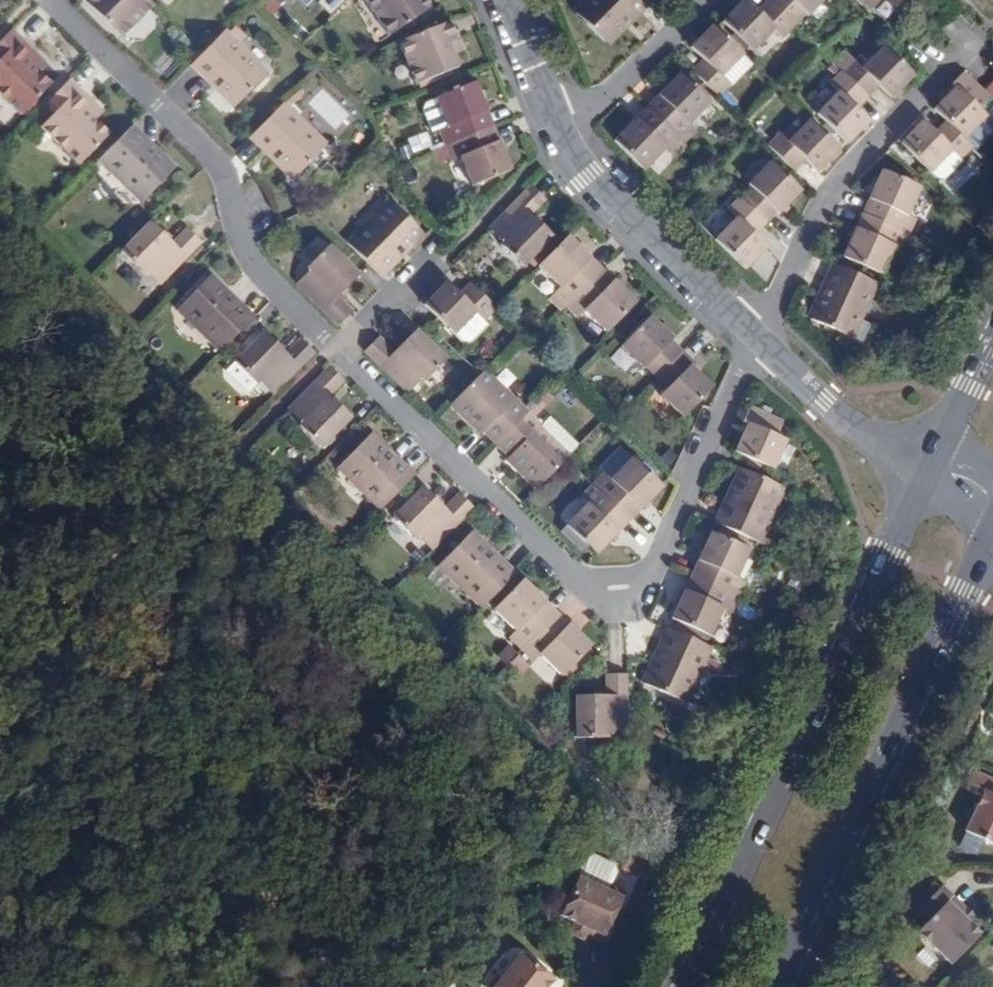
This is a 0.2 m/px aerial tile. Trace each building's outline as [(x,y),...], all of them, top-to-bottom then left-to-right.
[(146,0),(82,0),(82,1),(121,39),(153,7),(146,0)] [(392,36),(437,4),(434,0),(367,0),(392,36)] [(647,0),(589,0),(575,14),(606,43),(648,0),(647,0)] [(769,1),(758,12),(745,0),(742,0),(721,21),(752,51),(773,28),(784,38),(795,27),(769,1)] [(769,1),(795,27),(806,16),(807,16),(823,0),(770,0),(769,1)] [(871,10),(881,0),(861,0),(871,10)] [(449,22),(399,42),(416,85),(458,68),(453,55),(450,49),(459,45),(449,22)] [(722,79),(744,56),(714,27),(692,49),(704,61),(692,72),(718,98),(730,87),(722,79)] [(202,54),(192,64),(235,106),(265,76),(236,47),(239,44),(225,30),(202,54)] [(0,42),(0,60),(20,39),(11,31),(0,42)] [(0,60),(0,97),(20,117),(50,86),(36,72),(28,64),(36,56),(20,39),(0,60)] [(450,49),(453,55),(461,52),(459,45),(450,49)] [(852,61),(841,72),(868,98),(878,87),(891,99),(913,76),(883,47),(861,69),(852,61)] [(28,64),(36,72),(44,64),(36,56),(28,64)] [(647,108),(682,142),(693,131),(686,124),(709,102),(679,72),(656,95),(658,97),(647,108)] [(868,98),(841,72),(831,83),(839,92),(817,114),(847,144),(869,121),(857,109),(868,98)] [(991,99),(980,90),(964,74),(953,85),(957,88),(935,111),(949,125),(965,141),(987,118),(980,111),(991,99)] [(70,80),(45,105),(54,114),(78,88),(70,80)] [(439,131),(446,146),(490,128),(484,113),(487,112),(475,83),(435,98),(436,99),(448,128),(439,131)] [(78,88),(54,114),(40,128),(79,166),(109,135),(95,121),(87,114),(95,105),(78,88)] [(288,98),(255,132),(298,174),(328,144),(299,115),(302,112),(288,98)] [(448,128),(436,99),(425,104),(422,111),(432,134),(439,131),(448,128)] [(87,114),(95,121),(103,113),(95,105),(87,114)] [(671,153),(682,142),(647,108),(636,119),(635,117),(612,140),(642,169),(664,147),(671,153)] [(841,150),(810,121),(788,143),(781,136),(769,148),(796,174),(807,162),(818,173),(841,150)] [(976,151),(965,141),(949,125),(938,136),(924,122),(902,145),(932,175),(954,152),(964,162),(976,151)] [(129,128),(103,155),(117,168),(114,172),(143,200),(173,170),(129,128)] [(490,128),(446,146),(451,160),(459,157),(471,186),(510,171),(499,141),(496,142),(490,128)] [(740,200),(766,225),(777,214),(780,217),(802,194),(772,164),(750,187),(751,188),(740,200)] [(870,201),(864,215),(908,235),(914,221),(906,217),(919,188),(881,171),(868,199),(870,201)] [(547,197),(533,183),(491,226),(504,239),(502,242),(525,265),(554,235),(532,213),(547,197)] [(718,243),(748,273),(770,251),(755,236),(766,225),(740,200),(729,211),(740,221),(718,243)] [(360,229),(347,243),(380,275),(422,232),(392,203),(363,232),(360,229)] [(908,235),(864,215),(857,229),(855,228),(842,257),(880,274),(893,245),(901,249),(908,235)] [(151,220),(122,250),(145,273),(148,271),(162,284),(203,241),(189,227),(174,242),(151,220)] [(588,261),(565,238),(536,268),(559,291),(553,297),(564,308),(597,273),(586,263),(588,261)] [(309,272),(295,285),(338,326),(352,312),(337,297),(359,275),(329,246),(306,269),(309,272)] [(878,285),(836,265),(811,320),(839,333),(853,339),(850,346),(858,350),(867,346),(876,326),(858,318),(866,300),(870,302),(875,291),(882,294),(885,288),(878,285)] [(609,285),(597,273),(564,308),(575,319),(581,313),(604,335),(633,304),(611,282),(609,285)] [(205,339),(219,352),(252,319),(209,277),(179,307),(208,336),(205,339)] [(496,309),(470,284),(459,295),(447,284),(425,306),(455,336),(477,313),(485,320),(496,309)] [(882,294),(875,291),(870,302),(880,307),(885,295),(882,294)] [(649,362),(660,373),(682,352),(670,341),(672,338),(650,316),(620,347),(643,369),(649,362)] [(378,338),(364,352),(407,394),(420,380),(423,383),(446,359),(416,330),(394,353),(378,338)] [(260,383),(273,396),(315,353),(301,339),(286,354),(263,332),(234,362),(257,385),(260,383)] [(850,346),(853,339),(839,333),(836,340),(850,346)] [(682,352),(660,373),(671,384),(660,397),(683,419),(712,388),(690,366),(693,362),(682,352)] [(329,367),(288,410),(301,423),(298,425),(322,448),(351,418),(329,396),(344,380),(329,367)] [(482,373),(452,403),(496,445),(528,412),(514,399),(511,401),(482,373)] [(739,455),(778,472),(791,443),(777,437),(783,423),(750,408),(743,422),(752,426),(739,455)] [(528,412),(496,445),(538,487),(568,457),(538,428),(542,426),(528,412)] [(568,457),(578,447),(549,419),(542,426),(538,428),(568,457)] [(367,496),(381,510),(413,476),(370,435),(341,465),(370,493),(367,496)] [(595,488),(629,521),(640,510),(642,512),(665,489),(634,460),(612,483),(606,477),(595,488)] [(781,488),(742,470),(717,525),(760,544),(768,526),(764,525),(781,488)] [(419,538),(432,551),(474,508),(460,494),(445,510),(422,487),(393,517),(416,540),(419,538)] [(618,532),(629,521),(595,488),(584,499),(590,505),(568,528),(598,557),(621,535),(618,532)] [(467,594),(481,608),(514,575),(471,533),(441,563),(471,592),(467,594)] [(702,564),(696,578),(740,598),(746,584),(738,580),(752,552),(713,534),(700,563),(702,564)] [(740,598),(696,578),(690,593),(687,592),(674,620),(712,638),(725,609),(733,613),(740,598)] [(508,640),(519,652),(553,617),(542,606),(544,604),(521,582),(491,612),(514,634),(508,640)] [(553,617),(519,652),(530,662),(536,656),(559,678),(589,648),(566,626),(564,628),(553,617)] [(708,647),(666,628),(641,683),(680,700),(696,663),(700,665),(708,647)] [(627,734),(626,675),(607,675),(607,697),(575,697),(576,739),(608,739),(608,735),(627,735),(627,734)] [(984,792),(966,831),(992,844),(992,796),(984,792)] [(587,859),(577,879),(608,893),(610,888),(617,873),(615,866),(593,857),(587,859)] [(608,893),(577,879),(559,916),(575,923),(572,928),(584,933),(601,941),(624,894),(610,888),(608,893)] [(957,912),(962,906),(942,886),(918,911),(929,921),(917,933),(951,965),(981,934),(970,923),(957,912)] [(975,918),(962,906),(957,912),(970,923),(975,918)] [(584,933),(572,928),(570,933),(582,939),(584,933)] [(521,955),(501,980),(496,976),(487,986),(547,986),(553,980),(521,955)]
